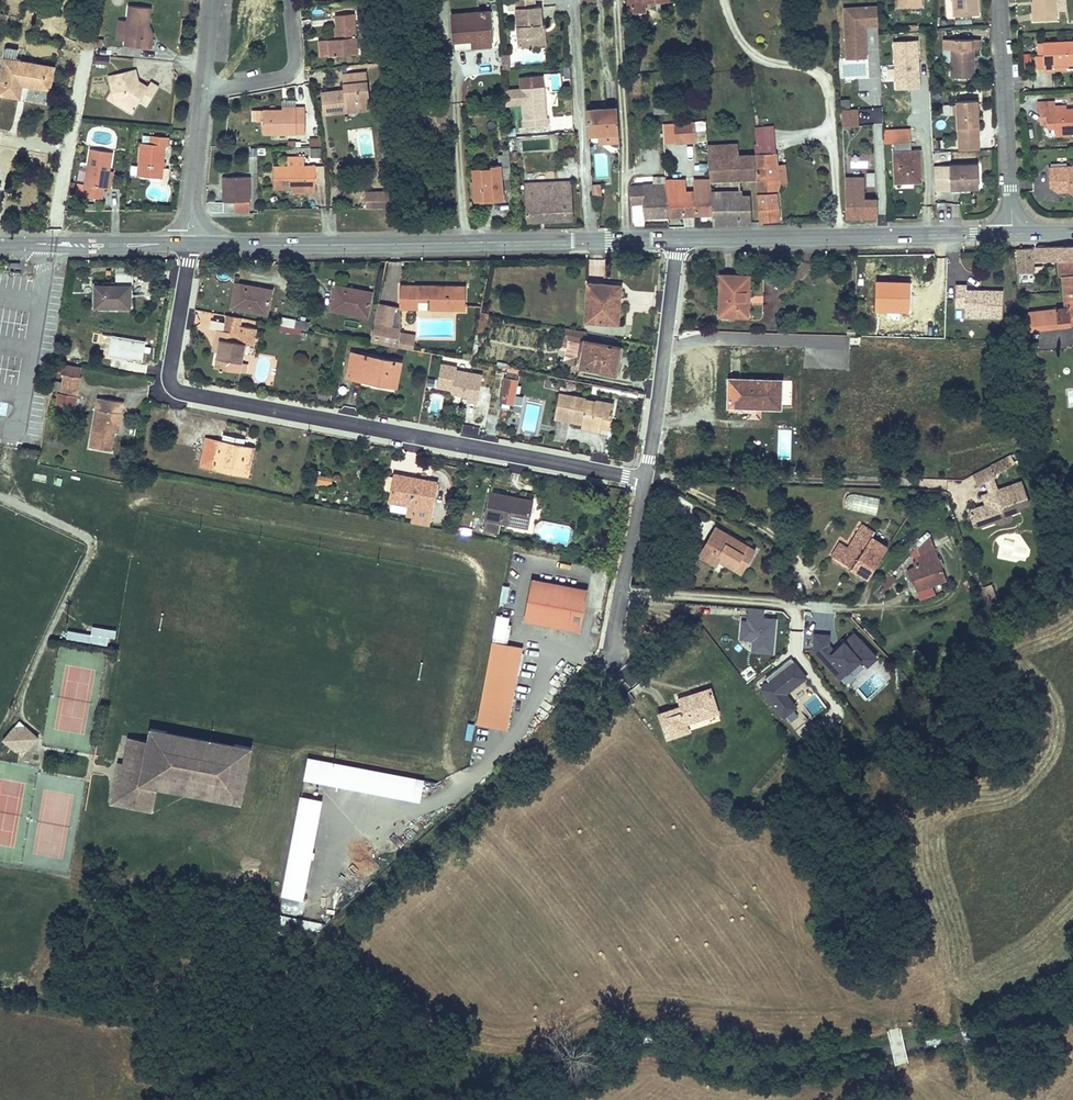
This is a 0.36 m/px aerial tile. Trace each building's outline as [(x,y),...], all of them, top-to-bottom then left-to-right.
[(518,9),(537,8),(536,0),(517,1),(518,9)] [(632,3),(631,3),(632,12),(645,11),(644,3),(644,0),(631,0),(632,3)] [(898,10),(921,9),(920,0),(898,0),(898,10)] [(955,18),(955,19),(977,18),(976,0),(954,0),(955,18)] [(1034,23),(1057,22),(1056,0),(1032,0),(1034,23)] [(877,26),(877,4),(843,4),(844,57),(866,57),(866,26),(877,26)] [(152,39),(148,38),(149,32),(148,28),(148,25),(149,25),(150,7),(129,5),(127,21),(126,32),(125,40),(125,45),(143,47),(151,47),(152,39)] [(518,9),(519,48),(541,47),(540,26),(542,26),(541,8),(537,8),(518,9)] [(452,16),(454,42),(471,40),(472,40),(478,40),(479,40),(479,47),(490,46),(488,13),(452,16)] [(338,39),(335,39),(319,40),(321,57),(357,54),(353,14),(335,16),(336,28),(338,39)] [(127,21),(118,20),(117,38),(118,40),(125,40),(126,32),(127,21)] [(980,50),(979,41),(943,41),(943,51),(951,51),(951,78),(974,78),(974,50),(980,50)] [(1053,82),(1053,73),(1067,72),(1072,72),(1072,43),(1042,45),(1044,82),(1053,82)] [(4,53),(16,55),(17,47),(5,45),(4,53)] [(108,57),(93,56),(92,63),(108,65),(108,57)] [(0,87),(0,95),(18,99),(21,85),(48,90),(52,69),(46,68),(5,60),(3,73),(0,87)] [(108,75),(112,91),(115,102),(116,102),(124,100),(134,106),(138,100),(146,104),(152,94),(144,90),(147,85),(146,85),(139,81),(136,85),(132,82),(132,81),(137,79),(134,69),(113,74),(108,75)] [(1053,73),(1053,82),(1067,81),(1067,72),(1053,73)] [(325,114),(346,112),(346,109),(349,109),(360,108),(359,102),(360,102),(369,101),(366,73),(345,75),(346,94),(340,94),(340,92),(323,93),(325,114)] [(547,126),(545,86),(544,76),(520,77),(521,88),(524,127),(547,126)] [(149,80),(146,85),(147,85),(144,90),(152,94),(157,85),(149,80)] [(512,92),(504,93),(505,105),(513,105),(512,92)] [(840,98),(840,107),(849,106),(849,98),(840,98)] [(124,100),(116,102),(129,109),(132,111),(134,106),(124,100)] [(346,109),(346,112),(369,110),(369,109),(369,101),(360,102),(359,102),(360,108),(349,109),(346,109)] [(679,102),(653,103),(654,114),(665,114),(665,111),(680,111),(679,102)] [(977,103),(956,103),(958,142),(979,141),(977,103)] [(1036,105),(1037,115),(1046,114),(1047,130),(1055,130),(1055,136),(1072,135),(1072,111),(1055,112),(1054,104),(1036,105)] [(304,134),(304,107),(295,107),(295,109),(252,109),(252,120),(262,120),(262,133),(304,134)] [(617,108),(586,110),(587,131),(588,135),(599,135),(605,134),(606,143),(619,142),(617,108)] [(840,108),(841,125),(859,125),(858,108),(840,108)] [(689,123),(673,124),(674,145),(695,144),(694,123),(689,123)] [(910,130),(883,131),(883,143),(893,143),(910,143),(910,130)] [(168,135),(152,134),(151,142),(141,141),(138,174),(162,176),(161,183),(165,182),(167,180),(168,177),(169,167),(162,167),(164,149),(164,145),(167,145),(168,135)] [(980,151),(979,141),(958,142),(959,152),(980,151)] [(919,152),(912,152),(911,152),(910,143),(893,143),(894,159),(895,183),(913,182),(920,182),(920,168),(920,167),(919,152)] [(736,144),(707,146),(709,180),(712,214),(712,225),(750,224),(749,196),(740,196),(740,179),(740,178),(736,157),(736,144)] [(774,144),(755,146),(757,177),(760,221),(778,220),(776,191),(779,183),(774,144)] [(107,186),(107,184),(108,173),(109,170),(112,150),(90,147),(85,182),(78,181),(77,193),(102,197),(104,186),(107,186)] [(322,148),(311,148),(312,157),(322,157),(322,148)] [(490,168),(472,170),(475,203),(502,200),(501,179),(510,178),(508,150),(502,151),(503,156),(499,156),(499,164),(490,166),(490,168)] [(951,153),(933,154),(934,162),(952,161),(951,153)] [(754,156),(736,157),(740,178),(740,179),(755,178),(754,161),(754,156)] [(304,157),(289,157),(289,166),(273,165),(273,188),(293,188),(307,188),(307,191),(316,191),(316,183),(316,166),(304,166),(304,157)] [(934,192),(951,191),(978,190),(977,165),(949,167),(933,168),(934,192)] [(316,166),(316,183),(325,182),(324,166),(316,166)] [(1047,170),(1048,187),(1056,187),(1057,193),(1072,191),(1072,168),(1047,170)] [(630,187),(629,187),(630,204),(643,203),(644,218),(668,216),(666,186),(643,187),(642,176),(634,176),(630,187)] [(223,177),(223,201),(234,202),(235,212),(250,212),(248,177),(223,177)] [(844,178),(845,218),(876,217),(876,199),(863,199),(862,178),(844,178)] [(683,193),(684,215),(695,215),(695,213),(693,180),(684,181),(685,193),(683,193)] [(709,180),(693,180),(695,213),(695,215),(712,214),(709,180)] [(666,181),(666,186),(668,216),(684,215),(683,193),(685,193),(684,181),(666,181)] [(571,182),(524,184),(527,222),(573,220),(571,182)] [(591,183),(591,194),(601,194),(601,183),(591,183)] [(368,209),(395,209),(394,192),(381,192),(380,196),(368,196),(368,209)] [(1016,248),(1017,274),(1033,273),(1032,267),(1032,262),(1054,261),(1056,260),(1072,260),(1072,259),(1072,246),(1016,248)] [(1056,260),(1058,276),(1060,276),(1063,297),(1064,309),(1029,313),(1031,330),(1069,326),(1069,325),(1072,324),(1072,259),(1072,260),(1056,260)] [(720,276),(719,316),(738,316),(748,316),(747,303),(742,303),(743,289),(747,289),(747,288),(748,276),(738,275),(720,275),(720,276)] [(92,312),(96,312),(95,286),(130,286),(130,294),(133,294),(133,286),(133,282),(115,283),(92,283),(92,286),(92,312)] [(877,310),(903,311),(904,295),(908,294),(908,283),(877,282),(877,310)] [(606,285),(588,284),(586,322),(618,325),(619,308),(614,308),(614,299),(619,299),(620,286),(606,285)] [(96,312),(133,311),(133,294),(130,294),(130,286),(95,286),(96,312)] [(1004,289),(967,291),(967,286),(957,286),(958,318),(1005,316),(1004,289)] [(236,287),(232,307),(265,314),(270,290),(254,287),(253,290),(236,287)] [(400,287),(400,308),(416,308),(418,308),(418,301),(427,301),(428,308),(464,308),(464,287),(400,287)] [(336,289),(332,309),(367,316),(370,293),(354,289),(354,292),(336,289)] [(763,304),(763,295),(751,295),(751,304),(763,304)] [(377,304),(371,343),(413,350),(414,344),(399,341),(401,333),(401,329),(400,329),(395,328),(395,307),(377,304)] [(239,326),(240,319),(226,316),(225,324),(239,326)] [(281,317),(279,326),(280,326),(293,328),(295,320),(281,317)] [(295,320),(293,328),(294,328),(297,329),(301,330),(308,331),(310,322),(295,320)] [(241,364),(245,345),(253,346),(256,329),(239,326),(225,324),(224,332),(216,330),(215,339),(220,340),(218,352),(215,369),(240,373),(240,372),(241,364)] [(293,328),(280,326),(279,332),(296,335),(297,329),(294,328),(293,328)] [(586,332),(563,328),(559,346),(566,347),(567,344),(567,341),(583,343),(579,367),(609,373),(612,357),(617,358),(619,347),(598,343),(589,341),(585,340),(586,332)] [(401,333),(399,341),(414,344),(415,336),(401,333)] [(353,353),(348,377),(395,387),(400,363),(353,353)] [(612,357),(609,373),(615,374),(615,373),(617,358),(612,357)] [(478,405),(483,370),(439,363),(435,390),(474,396),(472,412),(481,414),(483,406),(478,405)] [(81,368),(62,365),(60,375),(64,375),(80,378),(81,368)] [(55,382),(54,391),(58,392),(55,409),(74,412),(80,378),(64,375),(63,384),(55,382)] [(506,379),(503,395),(514,397),(517,381),(506,379)] [(728,380),(728,407),(756,408),(780,408),(780,381),(728,380)] [(514,397),(503,395),(502,401),(513,404),(514,397)] [(555,419),(582,424),(599,427),(609,429),(613,405),(559,396),(555,419)] [(99,399),(91,447),(110,451),(113,431),(117,431),(122,403),(99,399)] [(498,433),(498,415),(487,415),(487,433),(498,433)] [(223,435),(221,443),(244,447),(246,439),(223,435)] [(206,440),(201,466),(247,475),(252,449),(244,447),(221,443),(206,440)] [(1010,455),(991,464),(972,474),(977,485),(985,481),(987,480),(992,477),(995,476),(994,472),(1014,462),(1010,455)] [(395,477),(385,475),(383,485),(386,490),(392,491),(390,500),(409,504),(416,505),(414,515),(412,524),(428,526),(431,508),(436,483),(395,475),(395,477)] [(332,478),(323,476),(321,485),(330,487),(332,478)] [(992,477),(987,480),(985,481),(989,492),(997,489),(992,477)] [(997,489),(989,492),(991,498),(988,506),(986,505),(972,510),(970,513),(974,525),(978,527),(994,521),(995,519),(1002,516),(1003,513),(1009,511),(1010,513),(1019,510),(1018,506),(1028,503),(1020,481),(997,489)] [(928,489),(917,489),(917,499),(928,494),(928,489)] [(878,517),(882,498),(844,490),(840,496),(839,503),(841,509),(878,517)] [(490,493),(484,530),(498,533),(500,523),(527,527),(532,501),(490,493)] [(416,505),(409,504),(407,514),(414,515),(416,505)] [(1002,516),(995,519),(994,521),(998,523),(1010,519),(1011,517),(1010,513),(1009,511),(1003,513),(1002,516)] [(858,572),(868,578),(886,547),(870,537),(873,532),(874,531),(862,524),(848,548),(839,543),(831,556),(858,572)] [(714,527),(701,550),(702,551),(709,555),(706,559),(716,565),(719,561),(722,556),(725,558),(744,569),(755,550),(714,527)] [(701,550),(699,555),(706,559),(709,555),(702,551),(701,550)] [(922,564),(908,569),(917,591),(946,579),(934,550),(923,554),(924,556),(919,557),(922,564)] [(722,556),(719,561),(722,562),(742,573),(744,569),(725,558),(722,556)] [(532,579),(525,619),(578,630),(586,590),(532,579)] [(507,602),(510,586),(503,585),(500,601),(507,602)] [(983,587),(986,598),(994,595),(990,585),(983,587)] [(751,639),(751,650),(774,652),(776,615),(764,614),(765,608),(747,607),(746,618),(740,617),(739,638),(751,639)] [(595,611),(591,632),(598,633),(602,612),(595,611)] [(504,638),(508,617),(497,614),(492,636),(504,638)] [(93,626),(93,639),(115,640),(116,627),(93,626)] [(817,641),(811,646),(845,685),(878,655),(853,629),(836,644),(821,628),(812,636),(817,641)] [(482,691),(479,706),(510,712),(522,647),(492,642),(482,691)] [(794,664),(761,688),(782,716),(794,707),(784,693),(805,678),(794,664)] [(799,700),(810,693),(804,685),(794,692),(799,700)] [(681,709),(660,716),(667,736),(687,730),(685,722),(716,711),(710,690),(679,700),(681,709)] [(812,717),(826,706),(816,692),(801,702),(812,717)] [(510,712),(479,706),(476,722),(507,728),(510,712)] [(14,729),(3,741),(10,747),(12,744),(15,744),(15,746),(19,746),(19,748),(21,749),(22,748),(23,749),(23,748),(23,746),(27,745),(27,743),(30,743),(33,745),(39,739),(30,732),(26,731),(26,728),(14,729)] [(124,746),(121,764),(119,776),(131,804),(150,808),(154,787),(192,794),(238,803),(243,776),(248,748),(214,741),(159,731),(148,729),(146,741),(144,750),(124,746)] [(126,738),(124,746),(144,750),(146,741),(126,738)] [(12,744),(10,747),(21,757),(22,758),(32,746),(33,745),(30,743),(27,743),(27,745),(23,746),(23,748),(23,749),(22,748),(21,749),(19,748),(19,746),(15,746),(15,744),(12,744)] [(342,764),(308,758),(305,775),(339,781),(342,764)] [(119,776),(121,764),(117,763),(114,776),(110,797),(109,805),(115,806),(149,812),(150,808),(131,804),(119,776)] [(339,781),(305,775),(305,777),(419,799),(423,780),(342,764),(339,781)] [(320,801),(301,797),(283,895),(302,898),(320,801)] [(277,924),(320,932),(326,925),(279,916),(277,924)] [(905,1062),(904,1029),(891,1029),(892,1062),(905,1062)]
